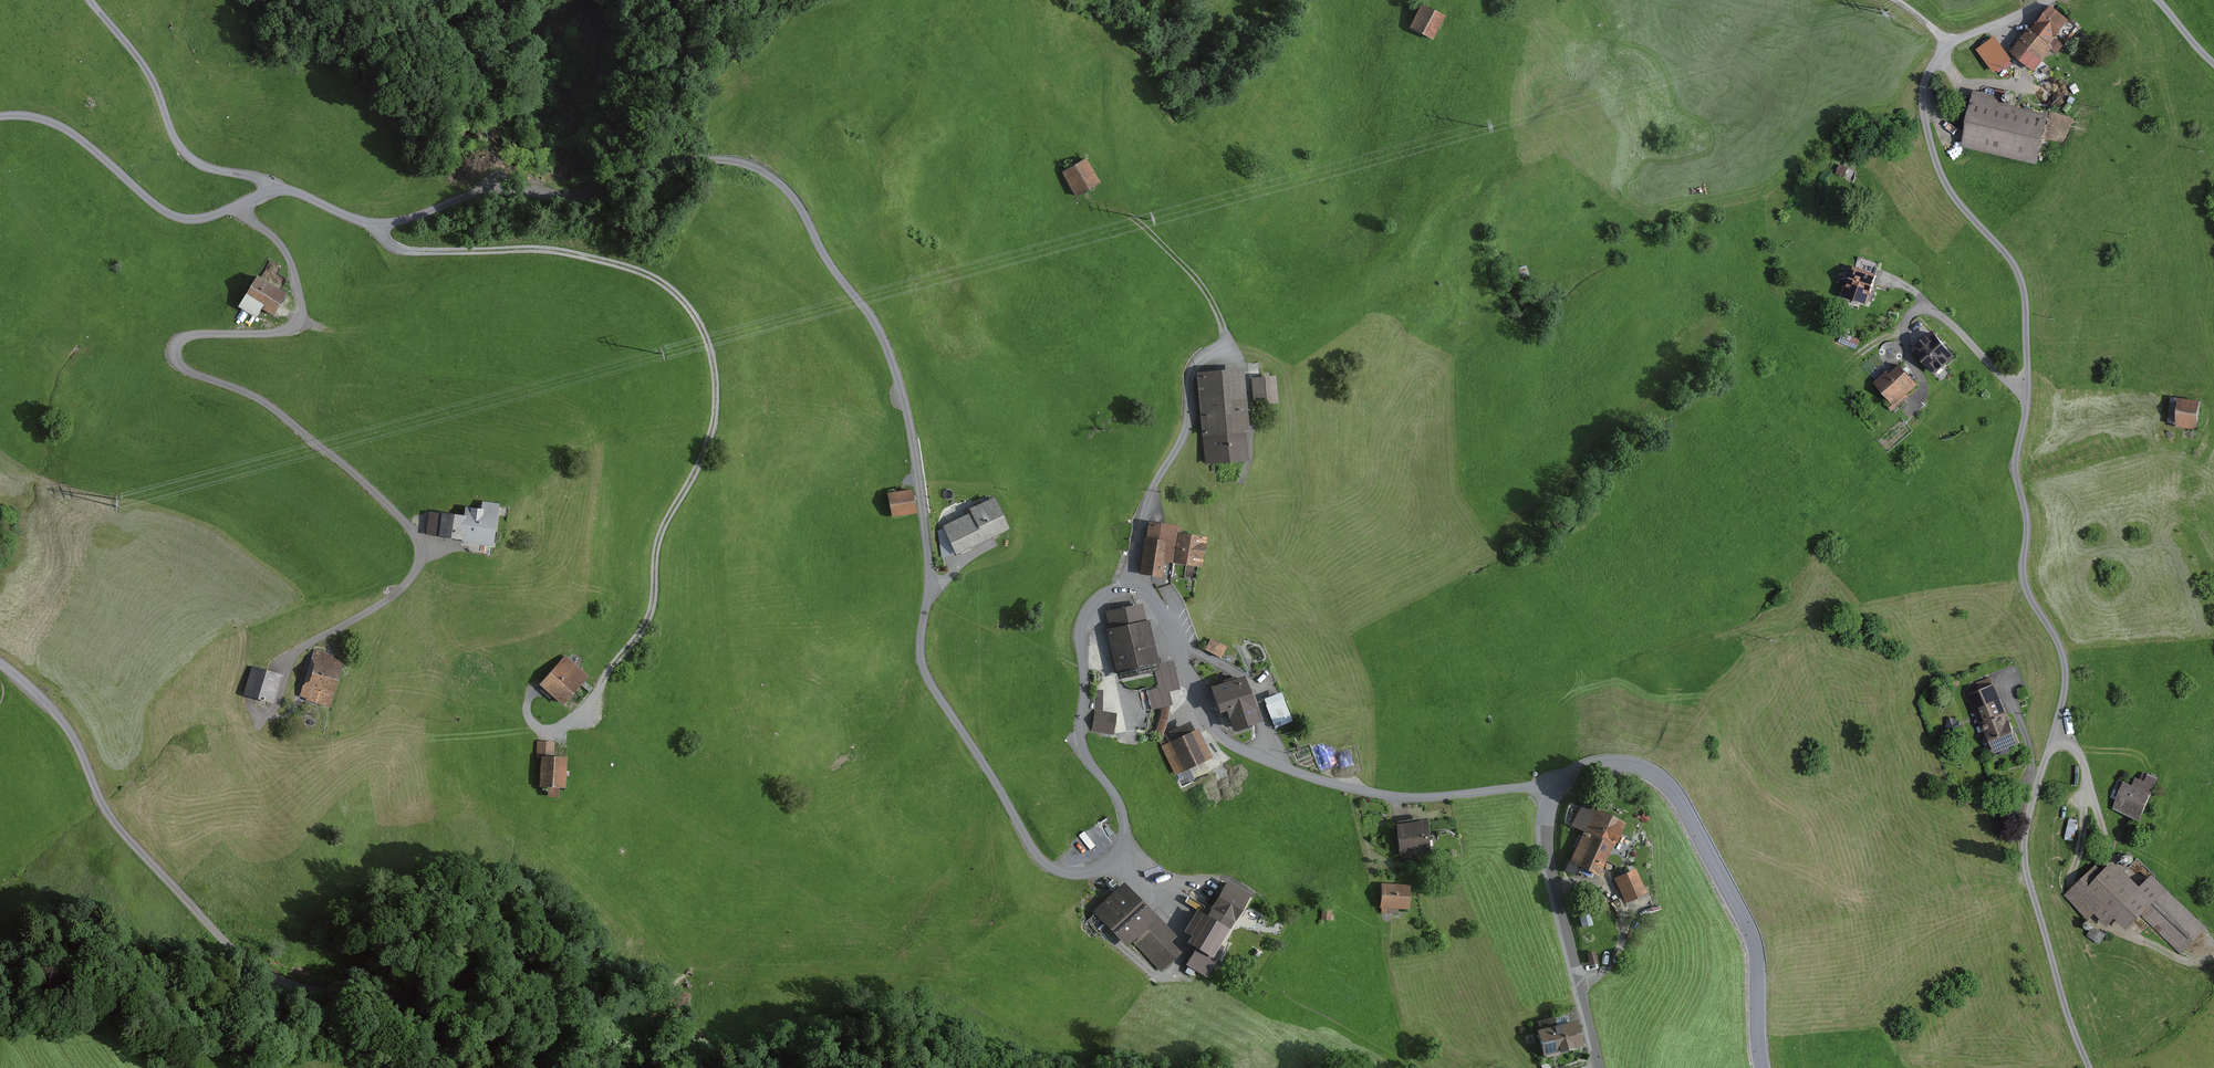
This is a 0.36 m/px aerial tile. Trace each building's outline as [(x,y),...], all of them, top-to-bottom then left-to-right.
[(1445,15),(1422,4),(1411,26),(1433,38),(1445,15)] [(2030,27),(2010,51),(2033,70),(2051,48),(2057,53),(2064,44),(2055,38),(2069,20),(2051,5),(2031,28),(2030,27)] [(1994,36),(1978,48),(1995,71),(2011,59),(1994,36)] [(2000,96),(1974,90),(1961,146),(2037,163),(2048,114),(1998,103),(2000,96)] [(2008,103),(2010,102),(2011,101),(2012,100),(2012,98),(2012,97),(2011,95),(2010,94),(2009,93),(2007,93),(2005,94),(2004,94),(2003,96),(2002,97),(2002,99),(2003,100),(2004,102),(2005,103),(2007,103),(2008,103)] [(1839,171),(1853,177),(1858,166),(1843,160),(1839,171)] [(1094,162),(1068,175),(1080,199),(1106,187),(1094,162)] [(1858,257),(1855,267),(1877,274),(1880,264),(1858,257)] [(1855,267),(1853,266),(1847,285),(1844,284),(1840,295),(1866,304),(1877,274),(1855,267)] [(295,296),(264,276),(243,307),(260,318),(267,307),(282,317),(295,296)] [(1932,330),(1912,348),(1934,374),(1955,356),(1932,330)] [(1886,370),(1873,382),(1894,406),(1918,385),(1900,364),(1890,373),(1886,370)] [(1231,371),(1197,373),(1201,465),(1235,463),(1231,371)] [(1265,379),(1242,380),(1243,407),(1266,405),(1265,379)] [(2200,401),(2178,398),(2176,426),(2198,428),(2200,401)] [(911,492),(891,496),(894,515),(914,512),(911,492)] [(483,513),(453,510),(450,534),(512,542),(517,503),(485,499),(483,513)] [(974,515),(946,528),(957,553),(1007,529),(993,499),(972,510),(974,515)] [(1167,523),(1144,521),(1141,537),(1134,574),(1156,575),(1158,560),(1189,562),(1190,537),(1166,534),(1167,523)] [(1140,623),(1102,631),(1110,673),(1149,666),(1140,623)] [(353,662),(319,651),(305,694),(339,705),(353,662)] [(573,656),(547,686),(569,705),(596,676),(573,656)] [(1154,688),(1143,690),(1147,710),(1168,706),(1165,692),(1173,690),(1167,660),(1149,664),(1154,688)] [(288,677),(254,666),(245,694),(279,705),(288,677)] [(1981,679),(1983,685),(1996,679),(1994,673),(1981,679)] [(1235,677),(1203,689),(1211,710),(1223,706),(1231,728),(1251,721),(1235,677)] [(1994,684),(1966,695),(1981,732),(1984,731),(1994,754),(1997,753),(1999,756),(2011,751),(2010,747),(2017,744),(2007,721),(2009,720),(1994,684)] [(1284,688),(1265,695),(1275,724),(1294,718),(1284,688)] [(1094,728),(1115,731),(1118,709),(1097,706),(1094,728)] [(1953,717),(1947,720),(1945,726),(1948,733),(1953,735),(1959,733),(1961,727),(1960,721),(1953,717)] [(1158,739),(1174,776),(1204,763),(1188,726),(1158,739)] [(557,749),(535,747),(534,767),(546,768),(544,788),(572,790),(574,761),(556,759),(557,749)] [(2133,784),(2123,780),(2112,808),(2140,820),(2157,778),(2148,774),(2145,781),(2135,777),(2133,784)] [(1615,825),(1578,809),(1571,825),(1578,831),(1563,865),(1591,877),(1615,825)] [(1419,824),(1391,827),(1394,856),(1423,853),(1419,824)] [(2124,865),(2126,865),(2128,865),(2129,865),(2131,864),(2132,862),(2132,860),(2132,859),(2131,857),(2130,856),(2128,855),(2126,855),(2125,855),(2123,856),(2122,857),(2121,859),(2121,861),(2122,863),(2123,864),(2124,865)] [(2102,870),(2096,864),(2065,895),(2086,916),(2093,910),(2108,925),(2116,917),(2126,928),(2141,914),(2182,954),(2208,928),(2152,873),(2140,885),(2114,859),(2102,870)] [(1629,872),(1610,880),(1620,905),(1639,898),(1629,872)] [(1239,898),(1216,885),(1183,945),(1207,958),(1239,898)] [(1401,887),(1375,886),(1374,909),(1399,911),(1401,887)] [(1145,919),(1113,888),(1086,915),(1119,946),(1125,940),(1145,919)] [(1145,919),(1125,940),(1160,972),(1176,958),(1167,947),(1173,941),(1149,916),(1145,919)] [(2093,927),(2088,937),(2100,944),(2106,934),(2093,927)] [(1578,1023),(1542,1031),(1548,1056),(1584,1048),(1578,1023)]
